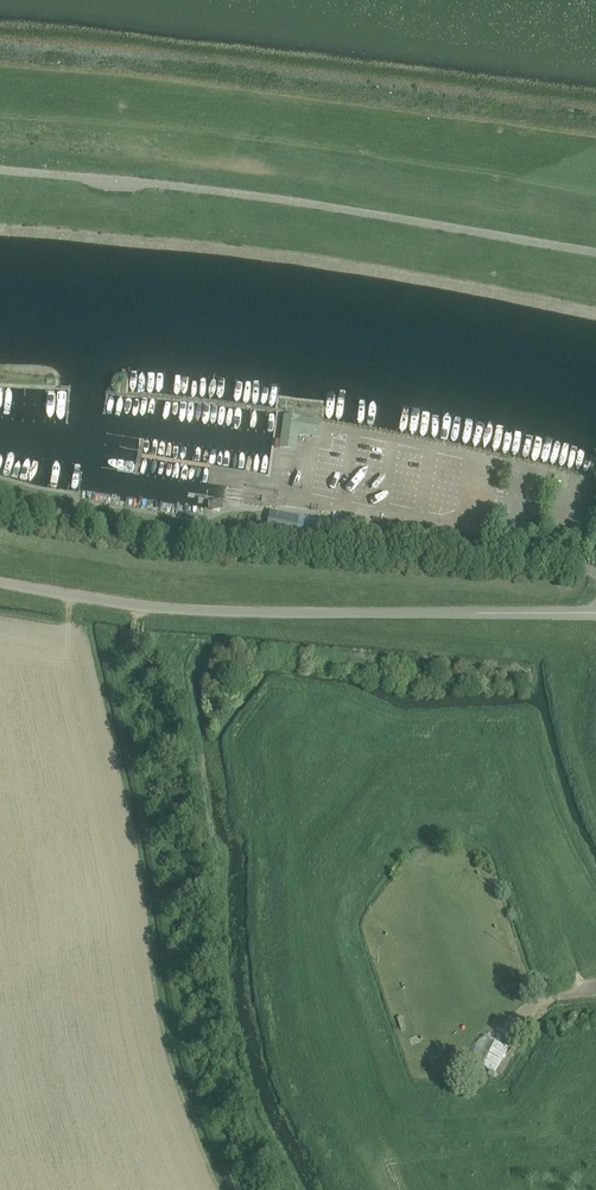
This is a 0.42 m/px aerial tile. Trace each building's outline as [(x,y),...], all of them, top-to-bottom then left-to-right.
[(320,424),(320,422),(284,417),(280,449),(296,452),(298,436),(320,439),(322,424),(320,424)] [(277,509),(276,524),(300,526),(300,510),(277,509)] [(312,511),(311,528),(330,529),(331,512),(312,511)] [(510,542),(496,539),(494,549),(508,552),(510,542)] [(517,1037),(522,1040),(529,1026),(524,1023),(517,1037)] [(494,1039),(479,1066),(497,1076),(511,1048),(494,1039)]
